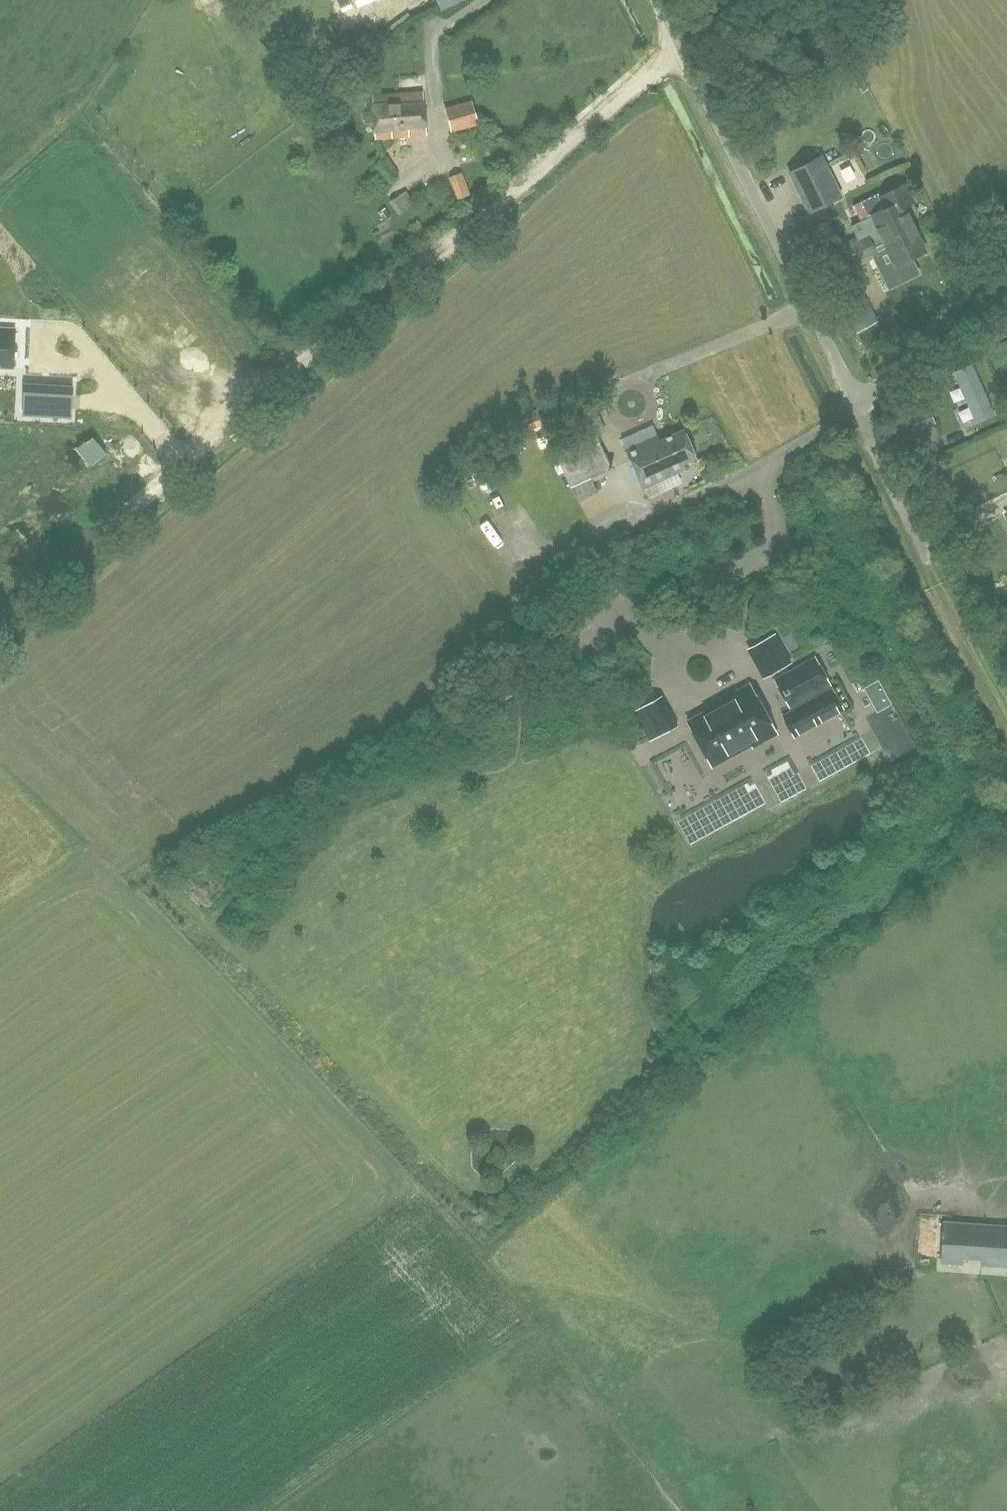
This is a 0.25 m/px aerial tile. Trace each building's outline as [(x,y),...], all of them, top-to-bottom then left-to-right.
[(377,10),(395,0),(371,0),(377,10)] [(376,140),(427,137),(424,93),(373,96),(376,140)] [(452,132),(479,124),(472,101),(446,108),(452,132)] [(818,157),(788,174),(810,213),(840,196),(818,157)] [(458,200),(471,195),(462,172),(449,177),(458,200)] [(873,215),(873,216),(852,226),(858,238),(863,249),(873,245),(884,239),(913,225),(905,209),(916,204),(906,184),(877,198),(883,210),(873,215)] [(399,216),(412,209),(402,194),(389,201),(399,216)] [(925,252),(913,225),(884,239),(895,262),(880,269),(889,289),(910,278),(909,275),(917,271),(911,259),(925,252)] [(863,249),(858,238),(846,244),(857,266),(878,255),(873,245),(863,249)] [(861,331),(881,321),(866,290),(845,300),(861,331)] [(14,368),(16,329),(0,328),(0,368),(14,368)] [(995,414),(972,363),(953,372),(976,422),(995,414)] [(74,383),(25,381),(24,413),(73,415),(74,383)] [(914,430),(935,422),(929,407),(909,415),(914,430)] [(684,463),(697,457),(685,429),(661,440),(658,435),(627,449),(644,487),(687,468),(684,463)] [(93,435),(79,447),(92,462),(106,451),(93,435)] [(598,493),(591,478),(612,469),(597,436),(557,454),(578,502),(598,493)] [(774,635),(752,647),(767,675),(790,663),(774,635)] [(831,687),(815,658),(775,680),(791,709),(831,687)] [(711,765),(735,752),(731,746),(747,737),(752,746),(776,733),(750,685),(723,700),(726,705),(714,712),(713,709),(688,723),(711,765)] [(843,710),(832,689),(783,716),(794,737),(843,710)] [(673,727),(658,699),(635,711),(651,740),(673,727)] [(659,773),(672,789),(684,779),(671,764),(659,773)] [(981,1264),(1006,1265),(1006,1229),(933,1224),(931,1260),(981,1264)]
